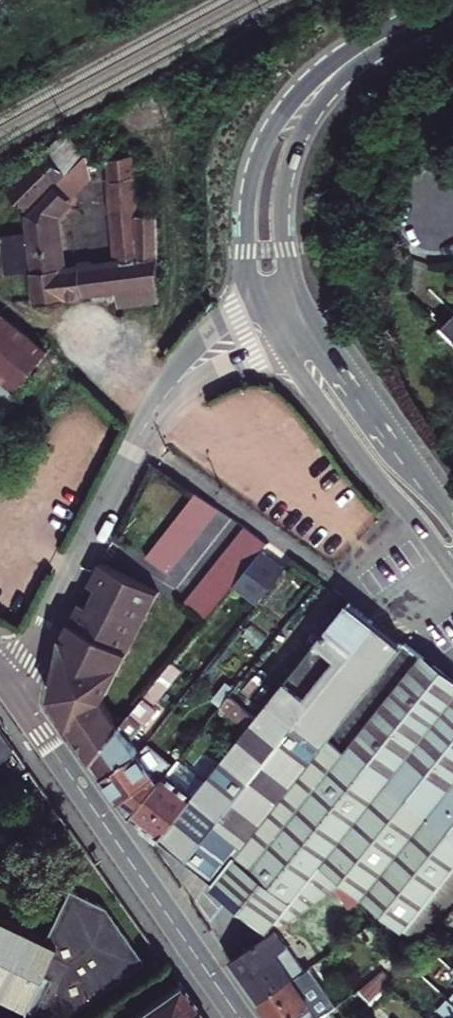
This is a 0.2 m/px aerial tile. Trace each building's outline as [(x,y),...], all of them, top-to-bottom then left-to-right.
[(7,188),(27,209),(84,153),(63,132),(7,188)] [(161,300),(160,208),(153,208),(152,183),(133,184),(131,152),(107,157),(111,258),(77,262),(81,292),(101,289),(119,286),(121,305),(161,300)] [(84,153),(27,209),(30,231),(7,234),(12,270),(32,267),(37,300),(66,297),(66,294),(62,264),(55,210),(91,173),(84,153)] [(66,294),(81,292),(77,262),(62,264),(66,294)] [(21,390),(36,371),(52,349),(0,309),(0,374),(21,390)] [(21,390),(0,374),(0,419),(21,390)] [(150,554),(170,571),(221,510),(199,494),(150,554)] [(240,575),(259,551),(265,543),(244,528),(194,588),(183,602),(203,619),(240,575)] [(240,575),(263,593),(282,569),(259,551),(240,575)] [(153,589),(99,562),(62,638),(55,670),(45,698),(86,758),(116,724),(99,699),(153,589)] [(331,593),(316,582),(293,610),(310,624),(253,694),(236,681),(227,692),(255,714),(345,603),(331,593)] [(185,859),(374,625),(345,603),(255,714),(205,776),(157,835),(174,849),(185,859)] [(185,859),(210,880),(401,646),(374,625),(185,859)] [(92,766),(98,775),(135,748),(131,743),(127,746),(123,739),(178,674),(189,683),(205,664),(181,645),(116,724),(86,758),(92,766)] [(269,928),(340,877),(423,942),(452,910),(452,686),(448,682),(434,671),(401,646),(210,880),(255,917),(269,928)] [(177,753),(194,733),(185,726),(177,735),(174,733),(161,749),(166,767),(177,753)] [(0,733),(0,774),(1,775),(20,761),(0,733)] [(139,754),(135,748),(98,775),(111,793),(117,802),(126,815),(127,815),(152,783),(134,757),(139,754)] [(153,841),(157,835),(205,776),(177,753),(166,767),(152,783),(127,815),(138,824),(135,827),(140,831),(153,841)] [(26,1008),(29,1002),(64,1017),(145,956),(105,902),(68,885),(45,936),(0,915),(0,996),(26,1008)] [(269,928),(256,937),(287,980),(299,971),(269,928)] [(287,980),(256,937),(226,958),(243,983),(256,1001),(287,980)] [(371,997),(385,983),(403,962),(397,953),(359,983),(371,997)] [(299,971),(287,980),(314,1017),(325,1009),(299,971)] [(314,1017),(287,980),(256,1001),(268,1017),(313,1017),(314,1017)] [(406,1002),(385,983),(371,997),(363,1006),(372,1017),(396,1017),(394,1015),(406,1002)] [(198,1009),(188,996),(181,985),(136,1016),(137,1017),(185,1017),(198,1009)] [(450,999),(446,996),(436,1007),(445,1016),(443,1017),(452,1017),(452,1002),(450,999)] [(198,1009),(185,1017),(204,1017),(198,1009)] [(325,1009),(314,1017),(313,1017),(332,1017),(325,1009)]
